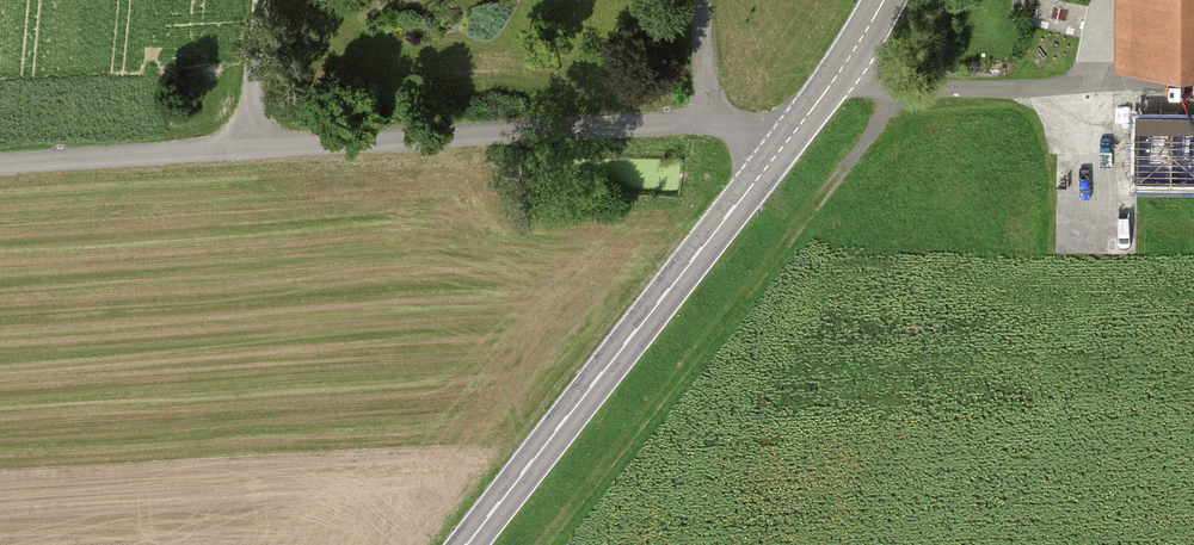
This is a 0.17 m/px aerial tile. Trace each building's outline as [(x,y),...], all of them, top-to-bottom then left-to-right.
[(1134,64),(1193,67),(1193,0),(1137,0),(1134,64)] [(1149,111),(1147,184),(1193,185),(1193,112),(1149,111)]
